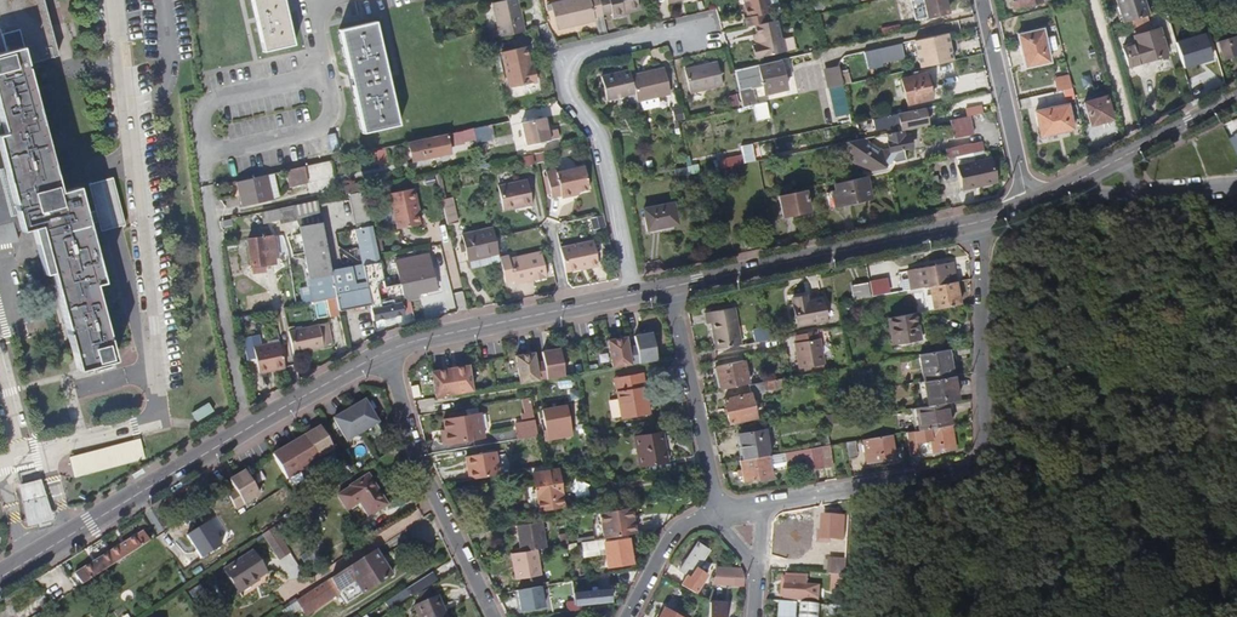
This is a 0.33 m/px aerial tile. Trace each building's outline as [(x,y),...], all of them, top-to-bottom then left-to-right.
[(39,57),(56,52),(43,0),(0,0),(0,8),(10,45),(34,38),(39,57)] [(285,0),(253,0),(264,51),(295,45),(285,0)] [(515,0),(505,0),(490,3),(497,36),(522,30),(515,0)] [(549,3),(555,27),(574,22),(574,20),(580,18),(581,21),(592,18),(592,16),(601,14),(601,12),(598,0),(560,0),(549,3)] [(636,0),(598,0),(601,12),(610,10),(611,16),(622,13),(622,10),(637,6),(636,0)] [(768,0),(744,0),(748,16),(745,16),(747,26),(754,24),(767,21),(765,12),(771,11),(768,0)] [(913,1),(916,15),(927,13),(928,16),(949,11),(946,0),(920,0),(913,1)] [(1145,0),(1118,0),(1125,22),(1131,20),(1147,15),(1149,14),(1145,0)] [(0,8),(0,48),(10,45),(0,8)] [(1159,13),(1147,16),(1151,27),(1162,23),(1159,13)] [(1147,16),(1147,15),(1131,20),(1135,35),(1152,30),(1151,27),(1147,16)] [(778,37),(774,19),(767,21),(754,24),(757,38),(754,39),(758,56),(783,50),(780,37),(778,37)] [(401,125),(378,21),(341,29),(364,133),(401,125)] [(899,23),(879,27),(881,34),(900,30),(899,23)] [(1051,61),(1043,28),(1019,34),(1023,55),(1025,55),(1027,65),(1036,63),(1036,64),(1051,61)] [(1167,55),(1159,28),(1152,30),(1135,35),(1137,43),(1124,47),(1129,65),(1167,55)] [(953,59),(948,32),(915,40),(921,67),(953,59)] [(1176,41),(1183,67),(1192,64),(1193,62),(1201,59),(1203,61),(1212,58),(1204,32),(1176,41)] [(1216,40),(1222,58),(1236,54),(1236,34),(1216,40)] [(0,48),(0,112),(4,130),(0,132),(0,153),(16,228),(39,222),(78,368),(115,358),(94,280),(103,278),(88,222),(99,220),(101,229),(125,223),(113,176),(89,182),(96,208),(85,211),(78,185),(59,190),(25,60),(39,57),(34,38),(10,45),(0,48)] [(901,43),(863,52),(867,69),(872,68),(881,66),(882,65),(881,62),(904,57),(901,43)] [(537,82),(534,65),(530,66),(526,47),(501,52),(509,88),(537,82)] [(721,82),(716,59),(684,66),(689,89),(721,82)] [(786,90),(780,59),(734,69),(739,94),(742,106),(752,104),(747,79),(761,76),(765,94),(786,90)] [(840,65),(825,66),(827,86),(842,84),(840,65)] [(881,66),(872,68),(874,76),(883,74),(881,66)] [(671,93),(665,67),(631,75),(635,93),(637,101),(671,93)] [(635,93),(631,75),(630,69),(602,76),(607,99),(627,95),(635,93)] [(932,98),(926,72),(901,77),(907,103),(932,98)] [(1072,87),(1070,77),(1054,81),(1056,90),(1065,88),(1072,87)] [(827,88),(825,79),(806,83),(808,92),(827,88)] [(1072,87),(1065,88),(1067,97),(1074,95),(1072,87)] [(1057,99),(1055,91),(1032,96),(1034,104),(1057,99)] [(635,93),(627,95),(629,103),(637,101),(635,93)] [(737,105),(735,94),(728,96),(730,106),(737,105)] [(1112,118),(1106,96),(1085,102),(1091,124),(1112,118)] [(641,100),(643,108),(660,105),(659,97),(641,100)] [(992,110),(990,102),(975,105),(977,113),(992,110)] [(1074,128),(1068,103),(1035,111),(1039,126),(1041,125),(1042,133),(1052,131),(1052,133),(1074,128)] [(680,109),(672,110),(675,121),(682,119),(680,109)] [(920,125),(917,110),(905,113),(904,111),(877,117),(879,128),(900,123),(902,129),(906,128),(920,125)] [(979,132),(975,113),(955,118),(959,137),(979,132)] [(560,137),(558,128),(549,130),(546,116),(517,123),(522,145),(560,137)] [(716,124),(715,116),(706,118),(707,125),(716,124)] [(912,157),(910,147),(917,146),(914,134),(908,135),(906,128),(890,132),(894,146),(893,148),(888,149),(869,136),(852,140),(855,156),(875,168),(891,165),(896,157),(901,160),(912,157)] [(464,138),(462,130),(449,133),(451,141),(464,138)] [(452,153),(450,141),(451,141),(449,133),(409,142),(413,161),(452,153)] [(988,149),(986,139),(959,144),(961,155),(974,152),(988,149)] [(719,166),(756,160),(753,145),(716,151),(719,166)] [(384,149),(369,153),(372,164),(387,161),(384,149)] [(976,160),(974,152),(961,155),(956,156),(958,164),(976,160)] [(16,228),(0,153),(0,241),(18,237),(16,228)] [(545,153),(536,155),(537,162),(546,160),(545,153)] [(532,156),(523,158),(524,165),(534,163),(532,156)] [(896,168),(901,160),(896,157),(891,165),(896,168)] [(997,181),(991,157),(976,160),(958,164),(964,188),(997,181)] [(308,181),(304,166),(285,170),(288,186),(308,181)] [(590,190),(584,167),(556,173),(556,170),(546,172),(551,198),(561,196),(562,199),(572,197),(572,194),(579,192),(590,190)] [(271,198),(266,175),(237,181),(242,204),(271,198)] [(871,196),(866,175),(834,182),(839,204),(871,196)] [(532,203),(526,178),(497,185),(503,210),(532,203)] [(419,221),(415,202),(417,202),(414,188),(389,193),(396,226),(419,221)] [(810,209),(805,189),(779,195),(783,215),(810,209)] [(356,222),(367,220),(362,191),(350,193),(356,222)] [(457,223),(451,197),(440,199),(446,225),(457,223)] [(332,273),(317,200),(293,205),(296,216),(297,215),(301,233),(309,273),(292,277),(296,304),(327,298),(337,296),(332,273)] [(675,224),(671,203),(641,209),(646,230),(675,224)] [(301,233),(297,215),(296,216),(293,205),(278,208),(280,219),(284,236),(301,233)] [(280,219),(278,208),(262,212),(264,222),(280,219)] [(603,216),(591,218),(594,228),(605,225),(603,216)] [(377,255),(371,227),(356,230),(363,267),(379,264),(377,255)] [(499,254),(495,236),(493,227),(462,234),(468,261),(470,260),(472,268),(492,263),(491,255),(499,254)] [(275,263),(271,236),(248,239),(251,266),(275,263)] [(599,265),(594,241),(560,248),(566,272),(599,265)] [(547,277),(541,251),(510,258),(509,255),(499,257),(500,262),(505,282),(514,281),(514,283),(535,278),(535,280),(547,277)] [(436,288),(428,252),(395,259),(400,283),(404,302),(410,300),(409,294),(417,292),(436,288)] [(499,257),(499,254),(491,255),(492,263),(500,262),(499,257)] [(956,282),(953,263),(915,270),(918,289),(930,287),(956,282)] [(404,302),(400,283),(384,286),(379,264),(363,267),(332,273),(337,296),(340,311),(370,305),(371,309),(404,302)] [(876,297),(873,282),(859,285),(861,299),(876,297)] [(960,306),(956,282),(930,287),(934,311),(960,306)] [(419,298),(417,292),(409,294),(410,300),(419,298)] [(340,311),(337,296),(327,298),(331,317),(340,315),(340,311)] [(826,321),(821,300),(807,303),(806,296),(792,299),(798,327),(826,321)] [(373,321),(405,315),(405,314),(413,312),(410,300),(404,302),(371,309),(373,321)] [(746,345),(738,308),(706,314),(708,324),(712,323),(717,350),(746,345)] [(924,346),(919,314),(890,319),(896,351),(924,346)] [(324,346),(332,342),(328,324),(290,332),(294,353),(324,346)] [(826,364),(820,331),(795,336),(800,368),(826,364)] [(637,346),(629,347),(632,365),(658,360),(654,333),(635,336),(637,346)] [(627,337),(609,340),(614,368),(632,365),(629,347),(627,337)] [(286,373),(281,347),(254,352),(259,378),(286,373)] [(545,362),(536,364),(539,380),(565,376),(561,349),(543,352),(545,362)] [(955,377),(951,350),(922,355),(925,382),(955,377)] [(534,354),(516,357),(521,384),(539,380),(536,364),(534,354)] [(747,363),(745,357),(718,362),(719,368),(747,363)] [(751,388),(747,363),(719,368),(724,393),(751,388)] [(469,366),(450,369),(455,395),(473,391),(469,366)] [(450,369),(432,372),(436,398),(455,395),(450,369)] [(651,414),(645,375),(617,380),(624,419),(651,414)] [(959,402),(955,377),(925,382),(929,407),(950,403),(959,402)] [(423,394),(421,385),(411,386),(413,396),(423,394)] [(765,396),(763,386),(751,388),(753,398),(765,396)] [(757,422),(753,398),(726,403),(730,427),(757,422)] [(197,418),(214,408),(209,399),(192,409),(197,418)] [(367,401),(351,410),(365,433),(380,424),(367,401)] [(953,425),(950,403),(929,407),(920,408),(923,430),(953,425)] [(571,427),(567,406),(543,412),(547,432),(571,427)] [(351,410),(335,419),(349,442),(365,433),(351,410)] [(485,438),(480,414),(444,420),(446,430),(448,444),(485,438)] [(539,436),(537,421),(517,424),(519,439),(539,436)] [(953,425),(923,430),(909,432),(912,451),(919,450),(918,442),(933,439),(936,454),(957,451),(953,425)] [(322,427),(307,436),(320,459),(336,450),(322,427)] [(771,456),(767,431),(740,436),(744,460),(771,456)] [(667,462),(662,433),(636,437),(641,466),(667,462)] [(897,460),(893,435),(872,439),(875,454),(867,455),(868,464),(897,460)] [(74,474),(146,455),(141,436),(69,456),(74,474)] [(307,436),(290,446),(305,470),(321,461),(320,459),(307,436)] [(858,455),(856,441),(848,443),(850,457),(858,455)] [(290,446),(274,455),(289,480),(305,470),(290,446)] [(833,465),(830,446),(823,447),(826,467),(833,465)] [(826,467),(823,447),(787,453),(789,461),(808,458),(809,462),(816,461),(817,468),(826,467)] [(504,475),(500,453),(470,458),(472,468),(475,468),(477,479),(504,475)] [(775,477),(771,456),(744,460),(742,461),(745,483),(775,477)] [(565,505),(559,470),(534,474),(539,509),(565,505)] [(236,490),(229,494),(238,509),(261,496),(247,471),(231,480),(236,490)] [(46,513),(35,480),(18,485),(24,519),(46,513)] [(381,511),(374,501),(375,500),(363,481),(346,493),(347,494),(334,502),(343,517),(355,509),(364,522),(381,511)] [(634,517),(633,508),(600,514),(604,539),(605,538),(637,533),(635,524),(635,521),(634,517)] [(818,528),(820,510),(811,509),(809,527),(818,528)] [(604,539),(600,514),(594,515),(598,540),(604,539)] [(846,539),(848,517),(826,515),(826,525),(821,525),(820,543),(831,544),(831,539),(846,539)] [(199,557),(222,547),(211,520),(187,531),(199,557)] [(536,550),(532,525),(509,529),(513,553),(531,551),(536,550)] [(274,529),(263,537),(281,563),(292,556),(274,529)] [(82,586),(150,543),(144,533),(76,575),(82,586)] [(606,543),(605,538),(604,539),(598,540),(589,541),(591,550),(607,548),(606,543)] [(633,563),(630,539),(606,543),(607,548),(608,553),(610,567),(633,563)] [(591,550),(589,541),(582,542),(584,557),(608,553),(607,548),(591,550)] [(697,569),(712,551),(702,543),(680,569),(700,585),(707,577),(697,569)] [(350,602),(394,574),(378,549),(300,599),(305,607),(309,614),(343,592),(350,602)] [(535,577),(531,551),(513,553),(505,555),(510,581),(535,577)] [(238,594),(268,575),(255,554),(225,572),(238,594)] [(847,576),(848,567),(833,567),(832,575),(838,575),(847,576)] [(746,578),(743,569),(715,569),(715,578),(746,578)] [(389,609),(436,579),(433,573),(385,603),(389,609)] [(599,586),(611,584),(609,573),(598,574),(599,586)] [(847,576),(838,575),(837,588),(846,588),(847,576)] [(744,594),(746,578),(715,578),(708,594),(744,594)] [(806,604),(807,580),(787,579),(786,603),(806,604)] [(537,588),(514,592),(518,613),(542,608),(537,588)] [(433,599),(428,590),(417,595),(422,605),(433,599)] [(44,595),(36,601),(44,611),(52,605),(44,595)] [(438,597),(433,599),(422,605),(415,608),(420,616),(448,616),(438,597)] [(609,609),(608,598),(554,603),(555,614),(609,609)] [(289,616),(305,607),(300,599),(284,609),(289,616)] [(727,604),(712,602),(710,616),(725,616),(727,604)] [(821,605),(806,604),(786,603),(781,602),(780,616),(820,616),(821,605)] [(363,616),(380,616),(383,615),(378,607),(363,616)]
